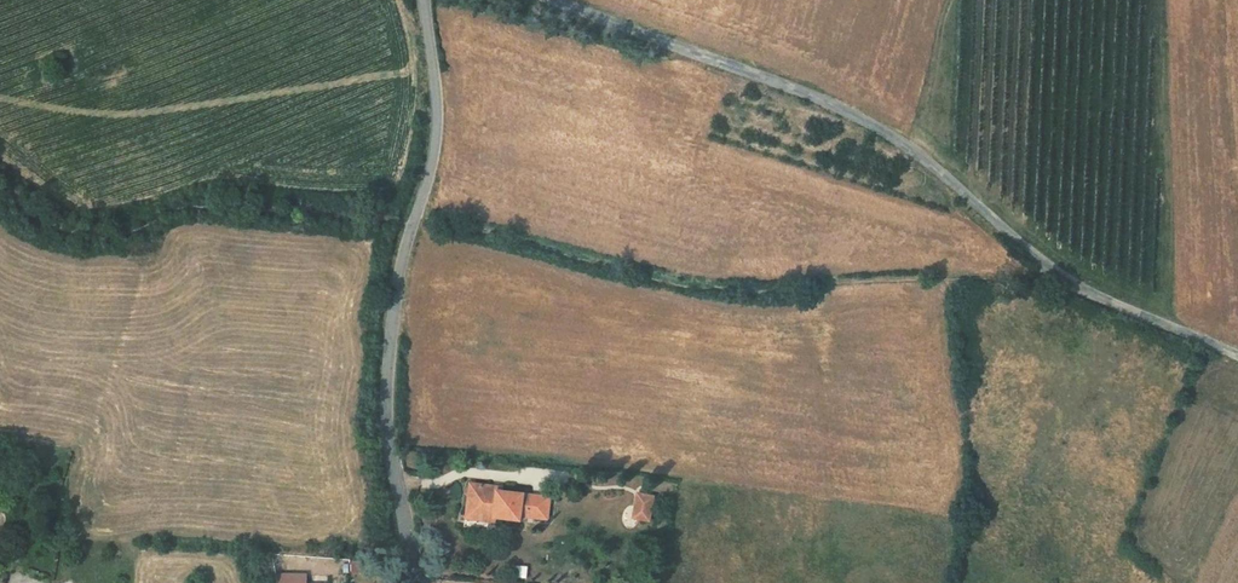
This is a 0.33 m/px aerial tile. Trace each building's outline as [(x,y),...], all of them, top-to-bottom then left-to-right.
[(55,49),(52,41),(46,43),(39,46),(43,55),(48,52),(55,49)] [(1041,127),(1044,116),(1034,112),(1031,123),(1041,127)] [(465,469),(463,498),(491,501),(491,504),(515,507),(515,502),(542,504),(544,483),(498,478),(488,477),(488,471),(465,469)] [(653,497),(637,494),(633,518),(649,520),(653,497)] [(491,504),(491,501),(463,498),(462,505),(491,507),(491,504)]
